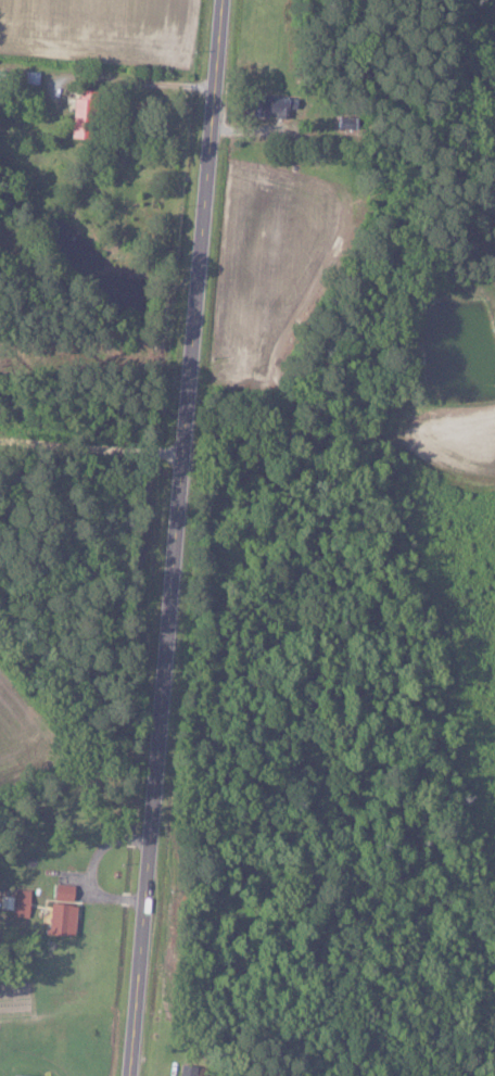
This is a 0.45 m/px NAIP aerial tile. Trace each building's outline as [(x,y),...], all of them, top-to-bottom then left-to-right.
[(249,113),(281,117),(284,96),(251,92),(249,113)] [(51,898),(70,898),(70,884),(51,884),(51,898)] [(11,916),(26,917),(27,889),(13,889),(12,895),(0,895),(0,909),(11,909),(11,916)] [(75,906),(47,902),(44,933),(70,936),(75,906)]
